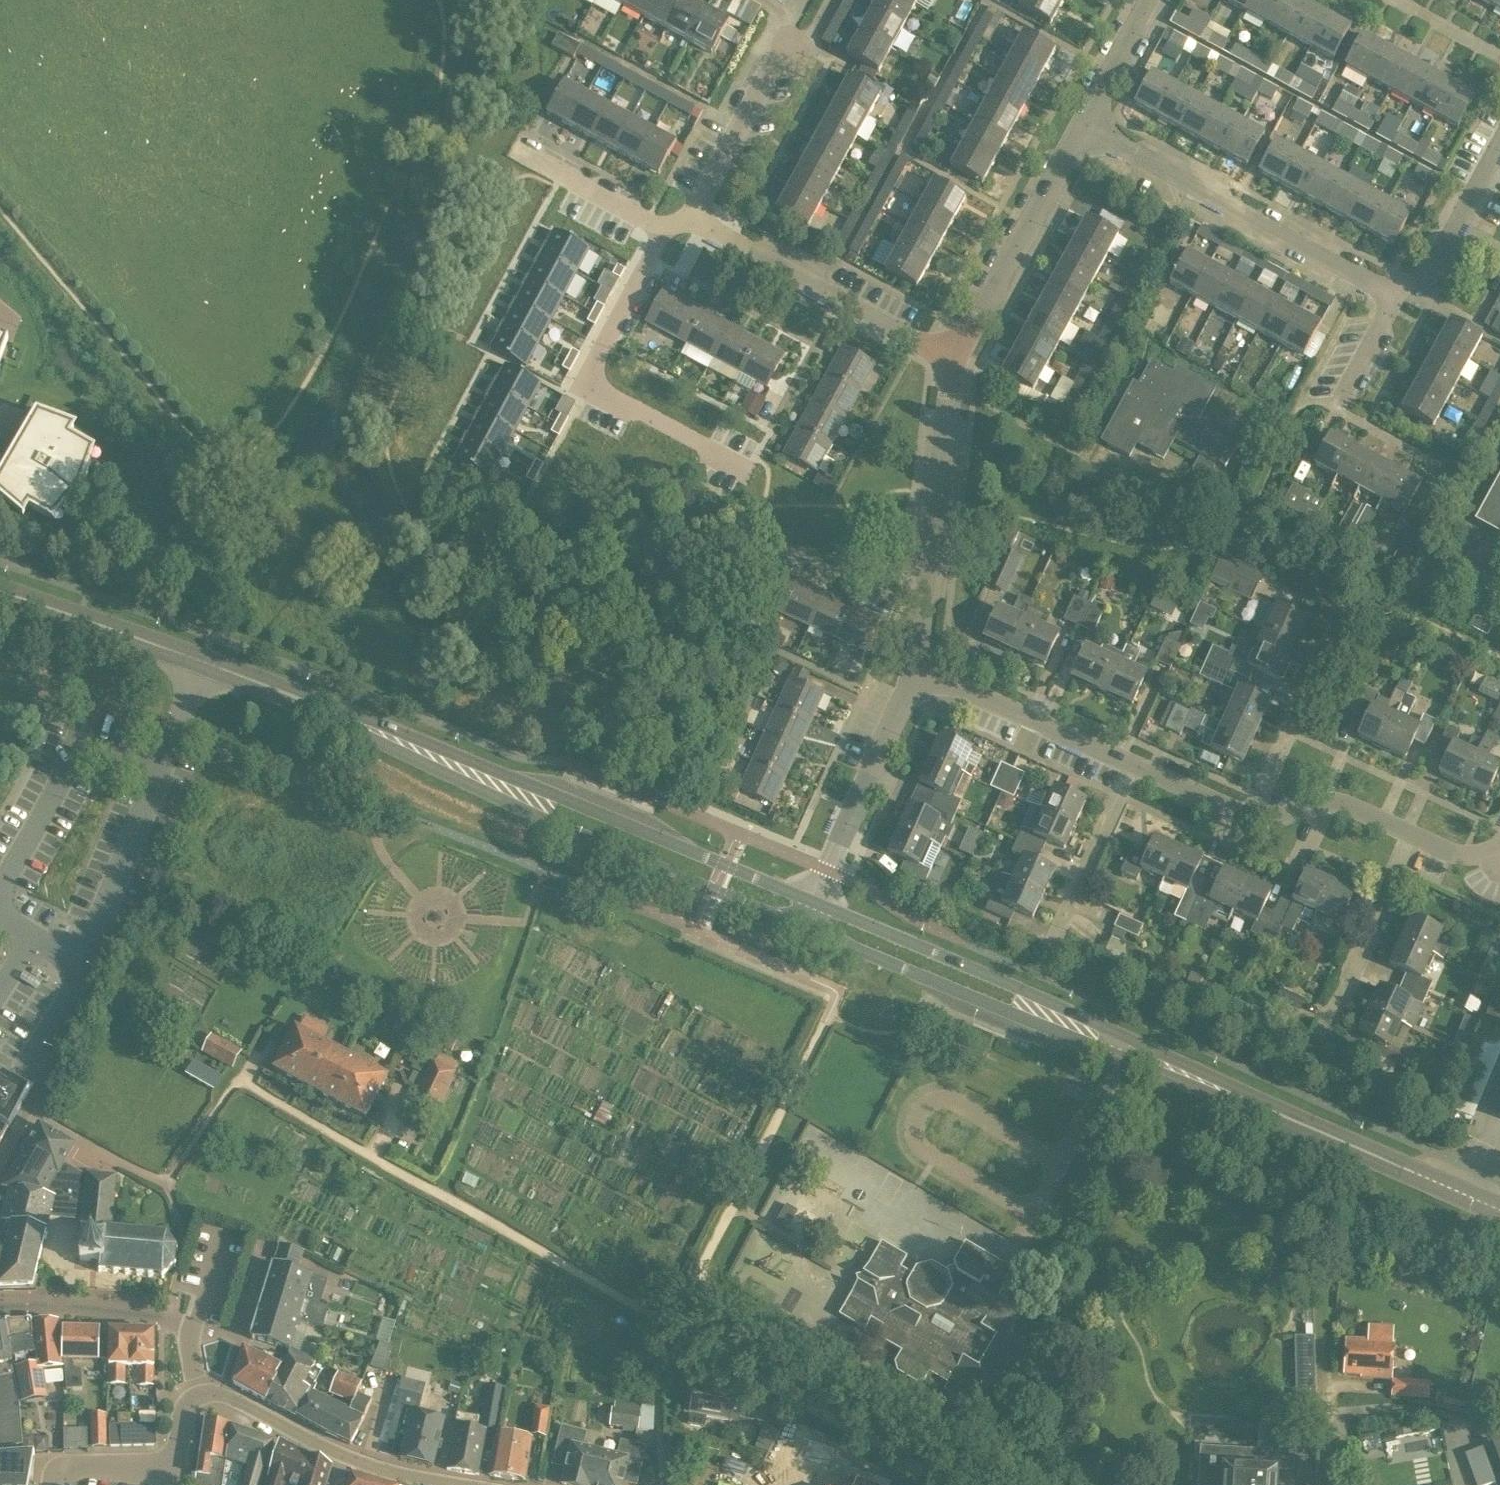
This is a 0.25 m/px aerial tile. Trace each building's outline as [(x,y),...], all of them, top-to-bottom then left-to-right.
[(653,0),(624,0),(621,5),(643,17),(653,0)] [(681,0),(653,0),(643,17),(665,29),(681,0)] [(705,9),(688,0),(681,0),(665,29),(687,41),(705,9)] [(732,1),(726,13),(750,25),(759,7),(747,0),(733,0),(732,1)] [(854,1),(852,0),(844,0),(834,19),(842,23),(854,1)] [(914,5),(905,0),(876,0),(871,10),(902,27),(914,5)] [(1062,1),(1060,0),(1022,0),(1018,7),(1050,24),(1062,1)] [(1250,0),(1224,0),(1244,11),(1250,0)] [(1279,0),(1250,0),(1244,11),(1266,23),(1279,0)] [(1305,5),(1296,0),(1279,0),(1266,23),(1288,36),(1305,5)] [(1310,48),(1327,17),(1305,5),(1288,36),(1310,48)] [(973,35),(981,39),(989,24),(997,28),(1004,14),(989,6),(986,12),(973,35)] [(1200,40),(1206,29),(1205,29),(1211,17),(1193,8),(1187,19),(1175,12),(1169,23),(1200,40)] [(705,9),(687,41),(711,54),(728,22),(705,9)] [(890,49),(902,27),(871,10),(859,32),(890,49)] [(1327,17),(1310,48),(1333,60),(1350,30),(1327,17)] [(830,46),(842,23),(834,19),(822,41),(830,46)] [(1191,56),(1197,45),(1166,28),(1160,39),(1191,56)] [(1206,29),(1200,40),(1222,51),(1228,40),(1206,29)] [(878,72),(890,49),(859,32),(846,55),(878,72)] [(1011,55),(1042,72),(1054,49),(1023,32),(1011,55)] [(572,59),(579,47),(558,35),(551,47),(572,59)] [(969,61),(981,39),(973,35),(961,57),(969,61)] [(1368,79),(1385,48),(1362,35),(1345,67),(1368,79)] [(1244,63),(1250,52),(1235,44),(1229,55),(1244,63)] [(1213,68),(1219,57),(1197,45),(1191,56),(1213,68)] [(601,67),(606,59),(583,47),(579,55),(601,67)] [(1390,92),(1407,60),(1385,48),(1368,79),(1390,92)] [(1266,76),(1273,64),(1250,52),(1244,63),(1266,76)] [(1030,94),(1042,72),(1011,55),(999,77),(1030,94)] [(1156,72),(1171,76),(1176,59),(1161,55),(1156,72)] [(957,83),(969,61),(961,57),(949,79),(957,83)] [(1219,57),(1213,68),(1227,76),(1233,65),(1219,57)] [(623,80),(628,71),(606,59),(601,67),(623,80)] [(1412,104),(1429,73),(1407,60),(1390,92),(1412,104)] [(1288,88),(1294,77),(1294,76),(1273,64),(1266,76),(1288,88)] [(1249,88),(1255,77),(1240,69),(1234,80),(1249,88)] [(645,92),(650,83),(628,71),(623,80),(645,92)] [(1157,117),(1174,86),(1151,73),(1134,104),(1157,117)] [(1434,116),(1451,85),(1429,73),(1412,104),(1434,116)] [(837,98),(863,112),(876,89),(850,75),(837,98)] [(1018,116),(1030,94),(999,77),(987,99),(1018,116)] [(1294,77),(1288,88),(1311,100),(1317,90),(1294,77)] [(945,105),(957,83),(949,79),(937,101),(945,105)] [(1286,108),(1293,96),(1263,80),(1257,92),(1286,108)] [(569,127),(586,95),(563,83),(546,115),(569,127)] [(1451,85),(1434,116),(1457,129),(1474,98),(1451,85)] [(1179,129),(1196,98),(1174,86),(1157,117),(1179,129)] [(591,139),(608,107),(586,95),(569,127),(591,139)] [(672,95),(668,104),(691,116),(695,108),(672,95)] [(1293,96),(1286,108),(1293,112),(1289,119),(1301,125),(1305,118),(1307,119),(1314,108),(1293,96)] [(851,134),(863,112),(837,98),(825,120),(851,134)] [(1202,141),(1219,110),(1196,98),(1179,129),(1202,141)] [(1006,138),(1018,116),(987,99),(975,122),(1006,138)] [(1346,119),(1352,108),(1337,100),(1331,111),(1346,119)] [(1374,121),(1380,110),(1365,102),(1360,113),(1374,121)] [(613,151),(630,119),(608,107),(591,139),(613,151)] [(896,130),(904,134),(916,113),(908,109),(896,130)] [(1224,153),(1241,122),(1219,110),(1202,141),(1224,153)] [(1338,135),(1344,124),(1321,112),(1315,123),(1338,135)] [(1369,131),(1374,121),(1358,113),(1353,123),(1369,131)] [(636,163),(653,131),(630,119),(613,151),(636,163)] [(839,156),(851,134),(825,120),(813,142),(839,156)] [(994,160),(1006,138),(975,122),(963,144),(994,160)] [(1241,122),(1224,153),(1247,166),(1264,135),(1241,122)] [(1360,148),(1366,137),(1344,124),(1338,135),(1338,136),(1334,143),(1346,150),(1350,142),(1360,148)] [(1391,142),(1396,132),(1381,124),(1376,134),(1391,142)] [(892,156),(904,134),(896,130),(884,152),(892,156)] [(653,131),(636,163),(658,175),(676,144),(653,131)] [(1396,132),(1391,142),(1413,154),(1419,144),(1396,132)] [(1382,160),(1388,149),(1366,137),(1360,148),(1382,160)] [(1282,185),(1299,154),(1276,141),(1259,173),(1282,185)] [(827,178),(839,156),(813,142),(801,164),(827,178)] [(981,183),(994,160),(963,144),(950,167),(981,183)] [(1388,149),(1382,160),(1396,167),(1402,156),(1388,149)] [(1436,168),(1441,158),(1427,150),(1421,160),(1436,168)] [(880,179),(892,156),(884,152),(872,174),(880,179)] [(1304,197),(1321,166),(1299,154),(1282,185),(1304,197)] [(815,200),(827,178),(801,164),(789,186),(815,200)] [(1434,187),(1439,177),(1432,174),(1433,173),(1418,165),(1412,176),(1427,184),(1434,187)] [(1326,209),(1343,178),(1321,166),(1304,197),(1326,209)] [(868,201),(880,179),(872,174),(860,196),(868,201)] [(1349,221),(1365,191),(1343,178),(1326,209),(1349,221)] [(921,203),(953,220),(965,197),(933,180),(921,203)] [(802,223),(815,200),(789,186),(776,209),(802,223)] [(1371,234),(1388,203),(1365,191),(1349,221),(1371,234)] [(941,242),(953,220),(921,203),(909,225),(941,242)] [(1388,203),(1371,234),(1394,246),(1411,216),(1388,203)] [(869,232),(881,210),(874,206),(862,228),(869,232)] [(1074,240),(1105,258),(1118,235),(1086,217),(1074,240)] [(929,265),(941,242),(909,225),(897,247),(929,265)] [(1197,234),(1213,243),(1217,236),(1201,227),(1197,234)] [(857,254),(869,232),(862,228),(849,251),(857,254)] [(553,230),(541,253),(576,272),(589,249),(553,230)] [(1093,280),(1105,258),(1074,240),(1062,262),(1093,280)] [(1242,259),(1246,252),(1224,240),(1220,247),(1218,246),(1215,254),(1229,262),(1233,254),(1242,259)] [(916,288),(929,265),(897,247),(885,270),(916,288)] [(1133,273),(1141,277),(1153,254),(1145,250),(1133,273)] [(1211,264),(1188,251),(1170,284),(1193,296),(1211,264)] [(1264,271),(1268,264),(1246,252),(1242,259),(1264,271)] [(541,253),(528,276),(563,295),(576,272),(541,253)] [(616,261),(611,271),(621,276),(626,266),(616,261)] [(1081,302),(1093,280),(1062,262),(1049,284),(1081,302)] [(1215,308),(1233,276),(1211,264),(1193,296),(1215,308)] [(1286,283),(1290,276),(1268,264),(1264,271),(1286,283)] [(1129,299),(1141,277),(1133,273),(1121,295),(1129,299)] [(528,276),(515,299),(551,318),(563,295),(528,276)] [(1237,320),(1255,288),(1233,276),(1215,308),(1237,320)] [(1308,296),(1312,288),(1290,276),(1286,283),(1308,296)] [(1069,324),(1081,302),(1049,284),(1037,306),(1069,324)] [(676,337),(693,304),(663,288),(645,321),(676,337)] [(1259,332),(1277,300),(1255,288),(1237,320),(1259,332)] [(1312,288),(1308,296),(1330,308),(1334,300),(1312,288)] [(1117,321),(1129,299),(1121,295),(1108,317),(1117,321)] [(515,299),(503,323),(538,342),(551,318),(515,299)] [(596,300),(590,310),(600,315),(606,305),(596,300)] [(1281,344),(1299,312),(1277,300),(1259,332),(1281,344)] [(705,353),(723,320),(693,304),(676,337),(705,353)] [(1499,314),(1499,306),(1496,304),(1484,324),(1492,328),(1499,332),(1499,315),(1499,314)] [(1057,346),(1069,324),(1037,306),(1025,329),(1057,346)] [(590,310),(584,320),(595,325),(600,315),(590,310)] [(1299,312),(1281,344),(1304,357),(1322,325),(1299,312)] [(1104,343),(1117,321),(1108,317),(1096,339),(1104,343)] [(735,369),(753,336),(723,320),(705,353),(735,369)] [(1438,343),(1470,360),(1482,337),(1451,321),(1438,343)] [(503,323),(490,346),(525,365),(538,342),(503,323)] [(1045,368),(1057,346),(1025,329),(1013,351),(1045,368)] [(1104,343),(1096,339),(1090,335),(1087,340),(1093,344),(1084,361),(1092,365),(1104,343)] [(753,336),(735,369),(765,385),(783,352),(753,336)] [(1458,383),(1470,360),(1438,343),(1427,366),(1458,383)] [(827,372),(859,389),(874,362),(842,345),(827,372)] [(570,346),(565,356),(575,362),(581,352),(570,346)] [(1032,391),(1045,368),(1013,351),(1001,373),(1032,391)] [(565,356),(559,366),(569,372),(575,362),(565,356)] [(1080,387),(1092,365),(1084,361),(1072,383),(1080,387)] [(1142,383),(1132,381),(1102,439),(1102,441),(1099,441),(1133,458),(1138,448),(1157,451),(1165,437),(1174,418),(1199,422),(1217,387),(1187,371),(1167,368),(1154,362),(1151,361),(1143,375),(1142,383)] [(504,364),(491,387),(527,406),(539,383),(504,364)] [(1446,405),(1458,383),(1427,366),(1415,388),(1446,405)] [(844,416),(859,389),(827,372),(812,398),(844,416)] [(1499,379),(1489,373),(1479,392),(1489,398),(1488,399),(1496,403),(1499,396),(1499,377),(1499,379)] [(1068,409),(1080,387),(1072,383),(1060,405),(1044,396),(1037,407),(1062,421),(1068,409)] [(491,387),(479,411),(514,430),(527,406),(491,387)] [(1434,428),(1446,405),(1415,388),(1402,411),(1434,428)] [(756,418),(765,399),(749,391),(744,402),(740,400),(736,408),(756,418)] [(830,442),(844,416),(812,398),(798,424),(830,442)] [(1484,425),(1496,403),(1488,399),(1476,421),(1484,425)] [(81,489),(91,460),(96,452),(68,435),(73,426),(33,411),(29,421),(18,441),(0,472),(0,495),(23,514),(28,505),(56,521),(62,512),(81,489)] [(479,411),(466,434),(502,453),(514,430),(479,411)] [(559,411),(554,421),(564,426),(569,416),(559,411)] [(554,421),(548,431),(558,436),(564,426),(554,421)] [(1472,448),(1484,425),(1476,421),(1464,444),(1472,448)] [(815,469),(830,442),(798,424),(783,451),(815,469)] [(466,434),(454,457),(489,476),(502,453),(466,434)] [(1338,479),(1355,448),(1332,436),(1315,466),(1338,479)] [(1360,491),(1377,461),(1355,448),(1338,479),(1360,491)] [(534,457),(528,467),(539,473),(544,463),(534,457)] [(1382,503),(1399,473),(1377,461),(1360,491),(1382,503)] [(528,467),(523,477),(533,483),(539,473),(528,467)] [(1399,473),(1382,503),(1405,516),(1421,485),(1399,473)] [(1475,521),(1499,535),(1499,476),(1475,521)] [(1314,522),(1319,512),(1299,501),(1305,490),(1292,484),(1281,505),(1314,522)] [(1319,512),(1314,522),(1326,529),(1331,519),(1319,512)] [(1361,541),(1366,532),(1351,524),(1346,534),(1361,541)] [(1025,560),(1034,538),(1012,529),(1003,549),(1000,548),(984,585),(1006,595),(1022,559),(1025,560)] [(1366,532),(1361,541),(1373,548),(1378,538),(1366,532)] [(1251,600),(1262,575),(1221,556),(1209,582),(1251,600)] [(759,583),(765,567),(754,563),(748,578),(759,583)] [(782,613),(798,580),(770,567),(755,600),(782,613)] [(809,625),(824,592),(798,580),(782,613),(809,625)] [(836,637),(851,604),(824,592),(809,625),(836,637)] [(1173,615),(1178,602),(1157,593),(1151,606),(1173,615)] [(1015,633),(1030,600),(1019,595),(1011,612),(998,606),(984,636),(1020,652),(1026,639),(1015,633)] [(1078,625),(1089,602),(1074,595),(1063,618),(1078,625)] [(1026,639),(1020,652),(1044,663),(1058,633),(1045,628),(1050,616),(1028,606),(1031,600),(1030,600),(1015,633),(1026,639)] [(1089,602),(1078,625),(1093,632),(1104,609),(1089,602)] [(851,604),(836,637),(864,650),(879,617),(851,604)] [(1203,604),(1192,620),(1200,626),(1211,610),(1203,604)] [(1275,650),(1289,656),(1306,621),(1275,607),(1264,631),(1280,639),(1275,650)] [(1486,636),(1492,625),(1475,615),(1469,627),(1486,636)] [(1246,644),(1239,660),(1249,665),(1248,667),(1254,670),(1278,681),(1289,656),(1275,650),(1280,639),(1264,631),(1256,649),(1246,644)] [(1170,667),(1181,644),(1165,637),(1155,659),(1170,667)] [(1113,678),(1128,646),(1126,645),(1123,653),(1102,644),(1099,652),(1085,646),(1071,676),(1097,687),(1103,673),(1113,678)] [(1103,673),(1097,687),(1132,703),(1146,673),(1132,667),(1139,652),(1128,646),(1113,678),(1103,673)] [(1213,646),(1206,661),(1229,671),(1235,658),(1236,656),(1228,653),(1213,646)] [(855,678),(858,665),(833,659),(830,672),(855,678)] [(1222,686),(1229,671),(1206,661),(1199,676),(1222,686)] [(778,706),(812,721),(824,693),(805,684),(809,673),(797,668),(797,666),(789,662),(786,668),(794,672),(791,678),(778,706)] [(1382,746),(1406,694),(1411,683),(1400,678),(1385,710),(1374,705),(1380,693),(1367,688),(1355,712),(1367,717),(1359,735),(1382,746)] [(1243,720),(1257,726),(1269,702),(1238,689),(1223,724),(1238,731),(1243,720)] [(1406,694),(1382,746),(1405,757),(1414,739),(1425,745),(1436,720),(1424,715),(1419,725),(1405,719),(1415,699),(1406,694)] [(1179,734),(1190,711),(1175,705),(1164,728),(1179,734)] [(799,748),(812,721),(778,706),(766,733),(799,748)] [(1238,731),(1223,724),(1222,724),(1205,716),(1200,727),(1217,735),(1211,749),(1241,762),(1257,726),(1243,720),(1238,731)] [(1477,752),(1486,732),(1482,741),(1473,736),(1468,747),(1455,742),(1460,731),(1448,726),(1436,750),(1448,755),(1440,773),(1462,784),(1477,752)] [(1462,784),(1487,795),(1499,766),(1499,763),(1488,757),(1498,738),(1486,732),(1477,752),(1462,784)] [(787,775),(799,748),(766,733),(754,760),(787,775)] [(930,758),(971,776),(974,768),(965,763),(971,749),(940,735),(930,758)] [(998,759),(1026,771),(1032,758),(1004,746),(998,759)] [(969,779),(971,776),(930,758),(920,782),(937,789),(932,801),(957,812),(962,800),(951,795),(960,775),(969,779)] [(775,803),(787,775),(754,760),(741,788),(775,803)] [(1002,790),(1012,767),(1001,762),(991,785),(1002,790)] [(1012,767),(1002,790),(1013,795),(1023,772),(1012,767)] [(734,799),(740,788),(732,785),(727,796),(734,799)] [(1044,809),(1075,823),(1086,800),(1055,786),(1044,809)] [(952,823),(957,812),(932,801),(927,813),(909,804),(899,827),(941,846),(945,837),(934,832),(940,819),(952,823)] [(1064,847),(1075,823),(1044,809),(1034,831),(1023,826),(1017,839),(1043,850),(1047,839),(1064,847)] [(973,855),(983,832),(971,826),(960,849),(973,855)] [(925,882),(941,846),(899,827),(889,849),(906,858),(901,870),(925,882)] [(1164,877),(1178,848),(1154,837),(1146,854),(1131,847),(1120,872),(1136,880),(1142,867),(1164,877)] [(1038,860),(1043,850),(1017,839),(1012,851),(1023,856),(1013,878),(1044,892),(1054,869),(1038,860)] [(1186,922),(1205,880),(1194,875),(1202,859),(1178,848),(1164,877),(1187,887),(1181,899),(1174,916),(1186,922)] [(1234,909),(1247,879),(1225,869),(1217,885),(1205,880),(1186,922),(1204,930),(1213,910),(1216,911),(1219,903),(1234,909)] [(1315,916),(1332,881),(1308,870),(1285,917),(1274,912),(1263,936),(1276,941),(1283,927),(1293,931),(1302,910),(1313,915),(1315,916)] [(1033,915),(1044,892),(1013,878),(1002,901),(992,897),(986,908),(1011,920),(1017,908),(1033,915)] [(1263,936),(1274,912),(1263,907),(1271,890),(1247,879),(1234,909),(1255,919),(1250,930),(1263,936)] [(1315,916),(1313,915),(1306,933),(1317,938),(1327,915),(1340,921),(1354,891),(1332,881),(1315,916)] [(1138,935),(1143,924),(1120,913),(1114,927),(1115,928),(1124,932),(1126,930),(1138,935)] [(1428,953),(1442,960),(1448,949),(1433,941),(1438,929),(1406,915),(1396,939),(1428,953)] [(1419,975),(1428,953),(1396,939),(1387,962),(1404,970),(1399,982),(1425,994),(1430,980),(1419,975)] [(1499,960),(1499,957),(1489,953),(1478,977),(1490,981),(1499,960)] [(1420,1005),(1425,994),(1399,982),(1395,992),(1378,984),(1368,1008),(1411,1028),(1420,1005)] [(1299,1012),(1305,998),(1280,987),(1274,1000),(1299,1012)] [(1228,1010),(1234,999),(1223,994),(1217,1005),(1228,1010)] [(1499,1019),(1499,1001),(1492,999),(1485,1019),(1499,1024),(1499,1019)] [(1264,1026),(1269,1015),(1252,1007),(1247,1018),(1264,1026)] [(1410,1029),(1411,1028),(1368,1008),(1358,1032),(1374,1039),(1369,1051),(1402,1066),(1407,1054),(1400,1050),(1409,1028),(1410,1029)] [(320,1093),(343,1050),(325,1041),(330,1030),(305,1017),(299,1027),(297,1026),(274,1069),(320,1093)] [(1468,1051),(1473,1039),(1457,1032),(1452,1045),(1468,1051)] [(232,1069),(242,1051),(211,1034),(201,1052),(232,1069)] [(343,1050),(320,1093),(367,1117),(389,1075),(343,1050)] [(213,1089),(221,1075),(191,1058),(183,1072),(213,1089)] [(408,1108),(432,1120),(456,1071),(432,1059),(408,1108)] [(28,1093),(0,1075),(0,1142),(28,1093)] [(110,1231),(114,1178),(86,1175),(86,1181),(53,1163),(64,1143),(29,1124),(0,1178),(0,1187),(9,1189),(6,1201),(49,1211),(47,1216),(83,1219),(79,1260),(101,1262),(101,1270),(161,1275),(174,1265),(175,1249),(164,1236),(110,1231)] [(49,1211),(6,1201),(2,1220),(12,1223),(9,1233),(0,1231),(0,1247),(5,1249),(0,1274),(0,1286),(16,1287),(16,1284),(31,1285),(47,1216),(49,1211)] [(798,1211),(786,1204),(776,1223),(787,1229),(798,1211)] [(912,1274),(900,1267),(906,1256),(881,1242),(862,1274),(871,1279),(866,1287),(857,1282),(838,1315),(864,1330),(870,1319),(882,1326),(876,1337),(900,1351),(894,1362),(896,1372),(915,1382),(924,1380),(928,1372),(947,1383),(943,1390),(969,1405),(982,1383),(1004,1395),(1033,1346),(1011,1333),(1024,1310),(998,1296),(1013,1270),(965,1242),(954,1261),(955,1270),(948,1273),(931,1263),(914,1267),(912,1274)] [(299,1267),(304,1252),(279,1244),(274,1260),(299,1267)] [(285,1294),(319,1305),(326,1281),(273,1265),(264,1294),(283,1300),(285,1294)] [(329,1308),(319,1305),(285,1294),(283,1300),(264,1294),(260,1308),(299,1320),(323,1328),(329,1308)] [(290,1349),(299,1320),(260,1308),(251,1337),(290,1349)] [(34,1366),(14,1367),(15,1369),(21,1403),(48,1399),(43,1369),(62,1368),(60,1321),(32,1322),(34,1366)] [(12,1358),(14,1367),(34,1366),(32,1322),(8,1324),(13,1357),(12,1358)] [(12,1358),(13,1357),(8,1324),(0,1324),(0,1448),(22,1445),(20,1406),(11,1358),(12,1358)] [(1393,1344),(1393,1326),(1368,1325),(1367,1343),(1346,1342),(1344,1374),(1393,1376),(1395,1344),(1393,1344)] [(99,1330),(83,1329),(65,1329),(66,1359),(66,1389),(81,1388),(81,1370),(72,1370),(72,1360),(82,1361),(99,1361),(99,1330)] [(128,1367),(130,1331),(108,1331),(107,1384),(123,1385),(124,1367),(128,1367)] [(130,1331),(128,1367),(138,1367),(137,1384),(152,1385),(153,1332),(130,1331)] [(1314,1394),(1313,1335),(1294,1335),(1295,1395),(1314,1394)] [(390,1345),(386,1344),(379,1342),(370,1366),(386,1370),(388,1358),(396,1360),(399,1343),(391,1342),(390,1345)] [(276,1377),(280,1367),(243,1346),(233,1382),(265,1400),(277,1378),(276,1377)] [(310,1391),(313,1392),(316,1386),(314,1385),(321,1371),(312,1367),(313,1363),(307,1359),(304,1363),(297,1359),(294,1358),(293,1358),(291,1359),(285,1370),(280,1367),(276,1377),(277,1378),(265,1400),(295,1417),(296,1416),(310,1391)] [(353,1402),(357,1392),(362,1382),(338,1371),(330,1392),(352,1402),(353,1402)] [(421,1399),(426,1379),(402,1373),(397,1392),(421,1399)] [(1428,1400),(1429,1383),(1393,1380),(1392,1397),(1428,1400)] [(764,1423),(768,1397),(696,1382),(688,1425),(705,1428),(707,1416),(727,1420),(727,1416),(764,1423)] [(500,1421),(505,1391),(487,1388),(482,1416),(456,1412),(447,1469),(478,1473),(486,1419),(500,1421)] [(349,1409),(313,1392),(310,1391),(296,1416),(326,1433),(351,1445),(372,1400),(357,1392),(353,1402),(352,1402),(349,1409)] [(1499,1415),(1499,1405),(1468,1399),(1466,1410),(1499,1416),(1499,1415)] [(638,1431),(640,1405),(615,1402),(615,1408),(611,1408),(609,1426),(623,1427),(622,1432),(634,1433),(634,1438),(638,1438),(638,1431)] [(432,1466),(444,1420),(411,1412),(400,1458),(432,1466)] [(91,1446),(105,1446),(105,1415),(91,1415),(91,1446)] [(530,1434),(546,1437),(548,1422),(532,1420),(530,1434)] [(223,1474),(229,1428),(230,1425),(204,1422),(197,1474),(208,1477),(210,1470),(223,1474)] [(144,1445),(144,1423),(132,1424),(133,1446),(144,1445)] [(155,1423),(144,1423),(144,1445),(156,1445),(155,1423)] [(121,1424),(109,1424),(109,1435),(110,1446),(121,1446),(121,1424)] [(132,1424),(121,1424),(121,1446),(133,1446),(132,1424)] [(768,1452),(770,1449),(779,1432),(763,1424),(755,1448),(768,1452)] [(89,1449),(89,1427),(63,1427),(63,1449),(89,1449)] [(1296,1432),(1259,1427),(1257,1457),(1234,1455),(1199,1459),(1197,1484),(1277,1484),(1279,1467),(1293,1468),(1296,1432)] [(223,1474),(222,1484),(262,1484),(275,1442),(229,1428),(223,1474)] [(598,1452),(583,1448),(586,1434),(562,1428),(558,1443),(572,1446),(562,1484),(563,1484),(592,1484),(598,1452)] [(531,1438),(496,1433),(489,1475),(524,1481),(531,1438)] [(1387,1435),(1388,1458),(1443,1455),(1441,1433),(1387,1435)] [(826,1465),(835,1445),(810,1435),(802,1456),(826,1465)] [(1484,1446),(1498,1482),(1499,1484),(1499,1440),(1484,1446)] [(592,1484),(622,1484),(628,1461),(641,1464),(645,1449),(621,1443),(618,1457),(598,1452),(592,1484)] [(310,1459),(280,1445),(268,1484),(301,1484),(310,1459)] [(1465,1453),(1477,1484),(1489,1484),(1498,1482),(1484,1446),(1465,1453)] [(33,1453),(22,1453),(0,1455),(0,1484),(27,1484),(33,1453)] [(331,1468),(310,1459),(301,1484),(326,1484),(331,1468)] [(889,1479),(875,1473),(871,1484),(887,1484),(889,1479)] [(352,1474),(349,1484),(387,1484),(352,1474)]
